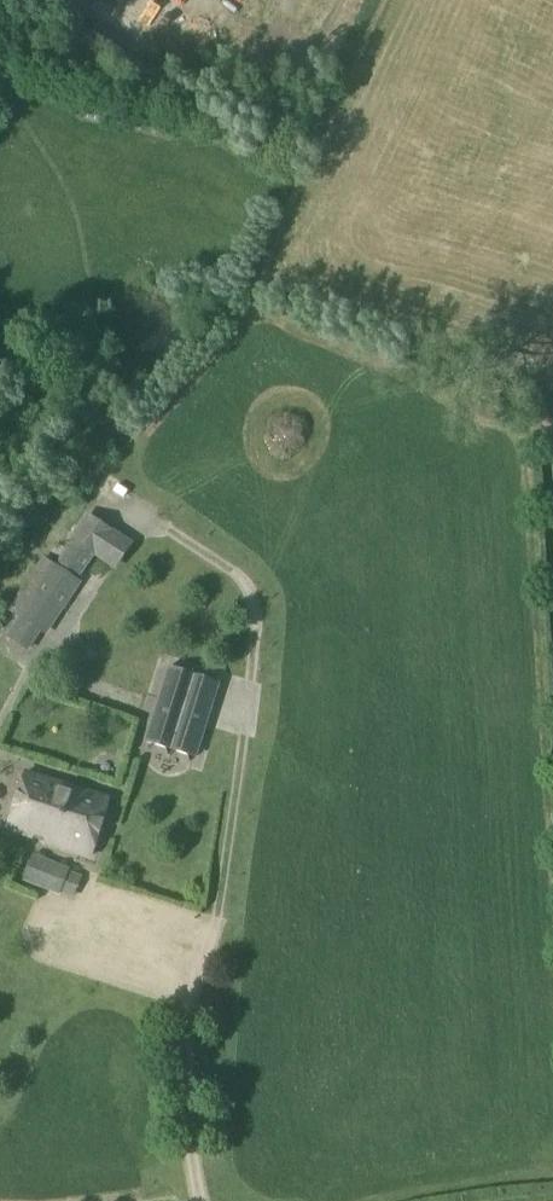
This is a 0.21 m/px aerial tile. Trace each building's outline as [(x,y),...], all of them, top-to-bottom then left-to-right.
[(206,22),(179,25),(181,40),(207,37),(206,22)] [(73,579),(91,551),(71,538),(53,566),(51,564),(7,632),(27,646),(40,626),(44,629),(75,580),(73,579)] [(170,668),(146,742),(191,757),(216,683),(170,668)] [(26,774),(6,833),(90,861),(109,806),(56,788),(58,784),(26,774)] [(25,882),(58,895),(59,894),(72,898),(80,877),(66,872),(67,870),(33,857),(25,882)]
